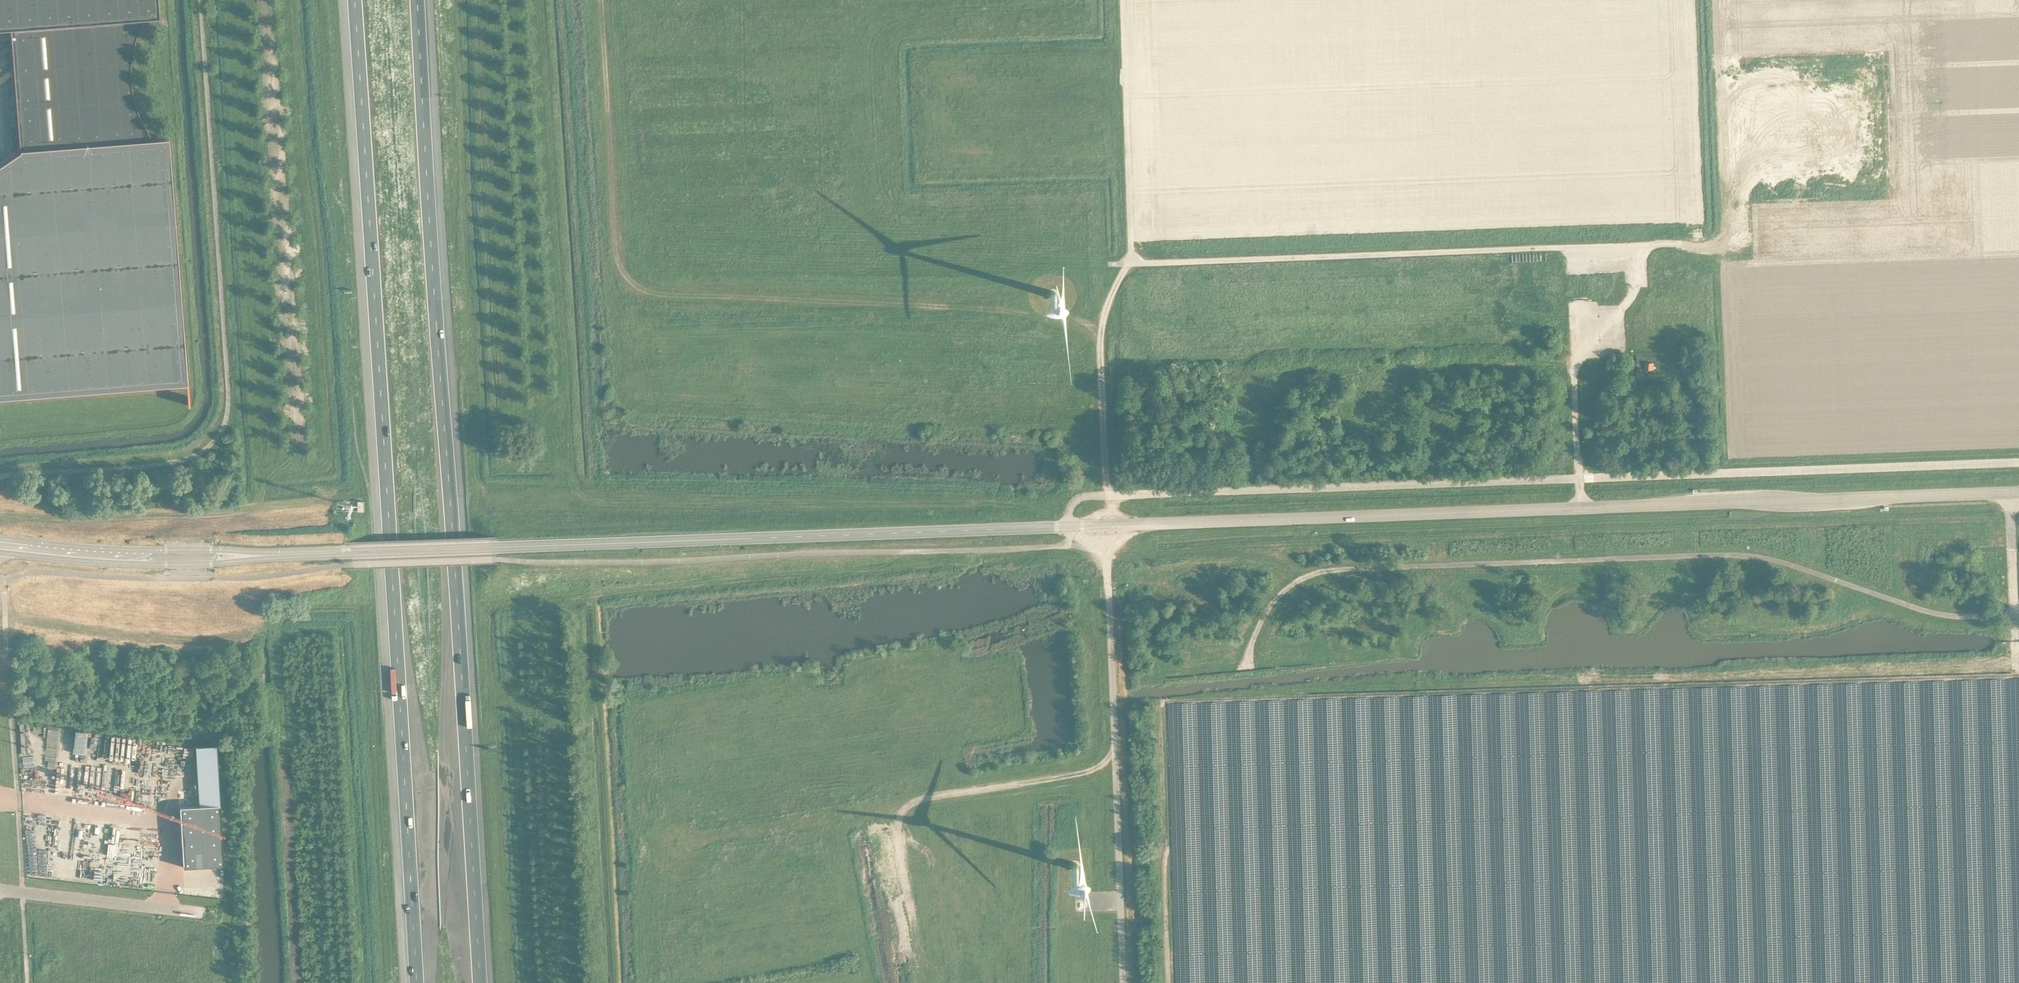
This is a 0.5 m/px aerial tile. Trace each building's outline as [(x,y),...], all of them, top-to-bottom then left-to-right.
[(10,32),(11,45),(6,49),(12,57),(7,61),(13,69),(8,72),(13,81),(8,84),(14,93),(9,96),(15,105),(10,107),(16,116),(11,119),(17,127),(12,131),(18,139),(13,142),(19,151),(19,154),(0,167),(0,401),(185,387),(186,387),(169,180),(166,138),(150,139),(149,138),(145,132),(143,127),(140,122),(138,116),(136,111),(134,105),(132,99),(131,93),(130,87),(130,81),(130,75),(130,69),(130,63),(131,57),(132,51),(134,46),(135,40),(137,34),(140,29),(142,23),(143,22),(158,21),(156,0),(0,0),(0,33),(10,32)] [(1052,294),(1051,294),(1050,294),(1050,295),(1049,296),(1048,297),(1048,298),(1048,299),(1049,300),(1050,301),(1051,302),(1052,302),(1053,302),(1054,301),(1055,301),(1056,300),(1056,299),(1057,298),(1056,297),(1056,296),(1055,295),(1054,294),(1053,294),(1052,294)] [(199,809),(179,810),(183,871),(223,868),(216,747),(195,749),(199,809)] [(1076,866),(1075,865),(1074,865),(1073,865),(1072,866),(1071,866),(1071,867),(1070,868),(1070,869),(1070,871),(1071,872),(1072,873),(1073,873),(1074,873),(1075,873),(1076,873),(1077,872),(1078,871),(1078,870),(1078,869),(1078,868),(1078,867),(1077,866),(1076,866)]
